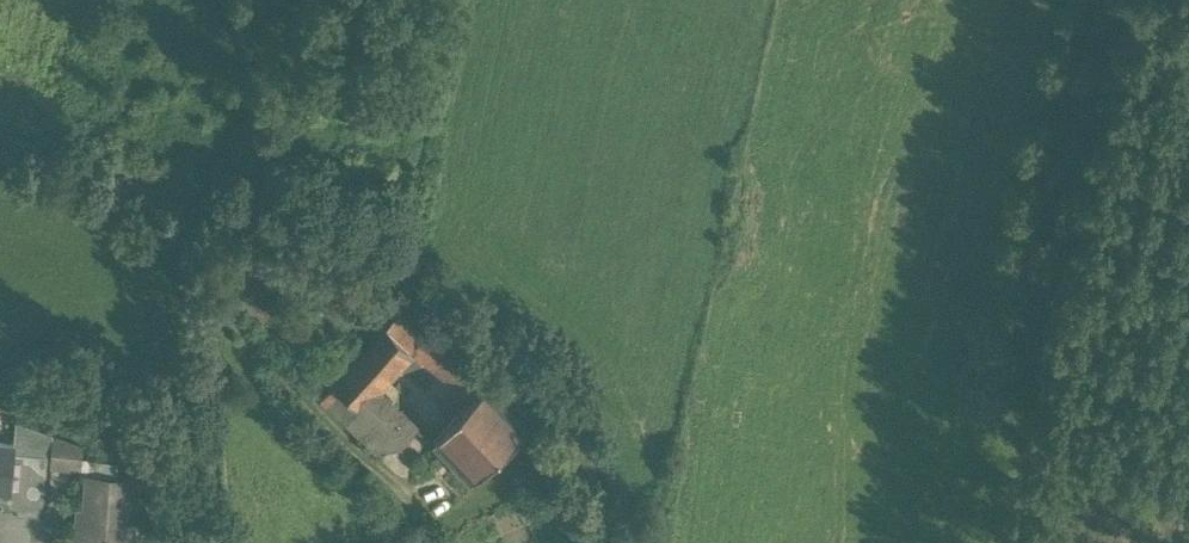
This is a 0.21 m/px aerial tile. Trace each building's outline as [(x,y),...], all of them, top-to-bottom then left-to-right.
[(423,336),(398,317),(386,330),(412,355),(423,336)] [(386,330),(334,389),(361,413),(377,395),(412,355),(386,330)] [(487,386),(423,336),(412,355),(419,357),(474,400),(487,386)] [(502,402),(487,386),(474,400),(464,411),(506,453),(529,431),(526,428),(502,402)] [(361,413),(334,389),(321,404),(359,440),(373,425),(361,413)] [(537,418),(513,392),(502,402),(526,428),(537,418)] [(416,431),(377,395),(361,413),(373,425),(401,449),(416,431)] [(506,453),(464,411),(434,446),(472,486),(506,453)] [(53,432),(16,419),(14,444),(15,444),(15,452),(51,455),(53,432)] [(373,425),(359,440),(379,457),(401,449),(373,425)] [(83,442),(53,432),(51,455),(50,463),(81,465),(83,442)] [(0,443),(0,492),(11,493),(15,452),(15,444),(14,444),(0,443)] [(88,472),(84,522),(77,522),(76,542),(125,542),(128,515),(135,516),(138,476),(88,472)]
